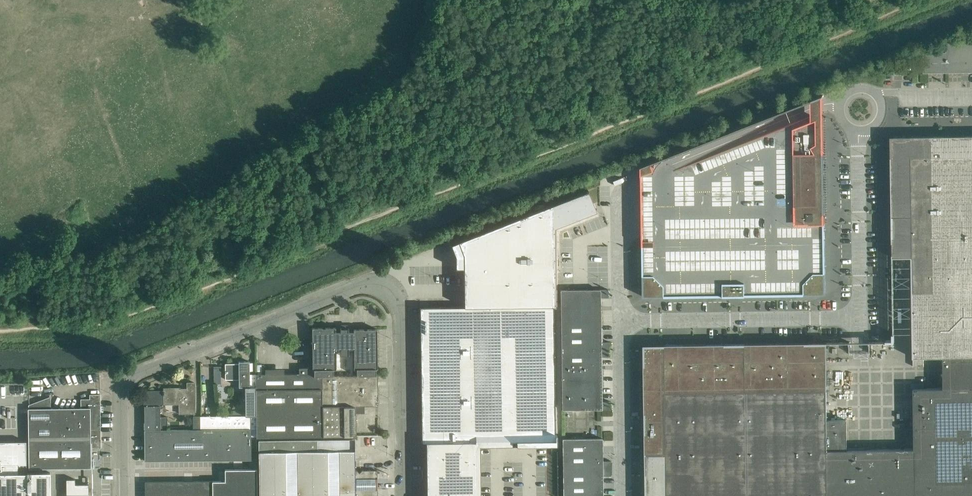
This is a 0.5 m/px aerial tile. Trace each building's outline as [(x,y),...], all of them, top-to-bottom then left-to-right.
[(825,213),(824,153),(818,143),(818,105),(817,99),(823,95),(642,166),(642,175),(665,166),(666,226),(643,235),(643,243),(643,245),(643,250),(643,270),(643,275),(643,297),(665,296),(674,295),(715,295),(724,296),(727,293),(742,293),(745,295),(754,294),(795,294),(804,294),(826,294),(826,273),(825,268),(825,248),(825,243),(825,240),(824,228),(825,223),(822,221),(822,215),(825,213)] [(971,215),(971,135),(941,136),(941,156),(910,156),(910,167),(891,167),(891,216),(971,215)] [(890,137),(891,167),(910,167),(910,156),(941,156),(941,136),(890,137)] [(420,307),(420,315),(421,368),(421,372),(422,412),(422,417),(422,437),(422,441),(422,442),(426,442),(427,495),(477,495),(476,442),(549,441),(555,440),(555,444),(557,444),(557,434),(555,434),(553,315),(553,306),(556,306),(556,304),(554,304),(553,226),(594,210),(592,204),(593,203),(588,190),(572,196),(458,241),(464,254),(464,307),(443,307),(428,307),(420,307)] [(891,216),(892,257),(911,257),(912,296),(913,357),(943,357),(971,356),(971,215),(891,216)] [(608,289),(560,290),(560,320),(600,320),(600,297),(608,297),(608,289)] [(600,342),(600,320),(560,320),(561,350),(609,349),(609,342),(600,342)] [(321,327),(312,328),(312,341),(312,369),(312,375),(334,375),(334,369),(336,369),(336,349),(341,349),(341,355),(349,355),(349,349),(354,349),(354,369),(357,369),(357,375),(376,375),(376,369),(377,369),(377,365),(377,329),(367,329),(363,329),(354,329),(353,329),(353,331),(349,331),(349,328),(339,328),(339,331),(335,331),(335,327),(325,327),(322,327),(321,327)] [(644,345),(646,454),(666,453),(664,392),(827,390),(827,343),(827,342),(644,345)] [(609,349),(561,350),(561,379),(601,379),(601,357),(609,357),(609,349)] [(884,449),(885,495),(971,495),(971,356),(943,357),(943,388),(913,389),(914,449),(884,449)] [(239,363),(225,363),(225,366),(225,372),(225,379),(239,379),(239,387),(245,387),(250,387),(250,376),(250,374),(250,370),(251,369),(251,364),(250,363),(250,361),(239,361),(239,363)] [(266,374),(256,374),(256,376),(256,386),(256,428),(256,437),(356,436),(356,413),(355,413),(355,406),(378,405),(377,375),(376,375),(357,375),(334,375),(312,375),(312,369),(309,369),(309,367),(299,368),(299,373),(283,374),(283,377),(266,377),(266,374)] [(245,415),(200,416),(200,429),(250,429),(251,429),(256,428),(256,386),(256,376),(256,374),(250,374),(250,376),(250,387),(245,387),(245,415)] [(601,401),(601,379),(561,379),(562,409),(609,409),(609,401),(601,401)] [(150,394),(144,394),(144,398),(144,405),(160,405),(164,405),(164,404),(179,403),(179,413),(195,413),(194,382),(187,382),(187,388),(180,388),(180,387),(163,388),(163,390),(150,390),(150,394)] [(860,449),(847,449),(846,420),(827,420),(827,397),(829,397),(828,391),(827,391),(827,390),(664,392),(666,453),(646,454),(646,495),(861,495),(860,449)] [(50,396),(28,404),(28,408),(29,449),(91,448),(101,448),(100,394),(89,394),(89,398),(81,399),(81,408),(50,408),(50,396)] [(160,405),(144,405),(144,430),(167,429),(167,416),(160,416),(160,405)] [(167,429),(144,430),(145,461),(153,461),(234,460),(251,459),(251,429),(250,429),(200,429),(193,429),(167,429)] [(602,438),(601,438),(562,438),(562,469),(610,468),(610,461),(602,461),(602,441),(602,438)] [(258,440),(259,487),(259,495),(377,495),(377,488),(377,485),(377,479),(377,470),(362,470),(359,473),(357,470),(355,470),(355,468),(355,460),(354,448),(354,439),(353,439),(317,439),(258,440)] [(49,472),(26,472),(26,441),(0,441),(0,495),(49,495),(49,472)] [(29,468),(91,467),(91,448),(29,449),(29,468)] [(861,495),(885,495),(884,449),(860,449),(861,495)] [(563,495),(603,495),(602,476),(611,476),(610,468),(562,469),(563,495)] [(212,481),(213,495),(257,495),(257,469),(234,469),(225,469),(225,481),(212,481)] [(75,479),(66,479),(67,494),(89,494),(89,484),(75,484),(75,479)] [(145,481),(145,495),(213,495),(212,481),(212,480),(152,481),(145,481)]
